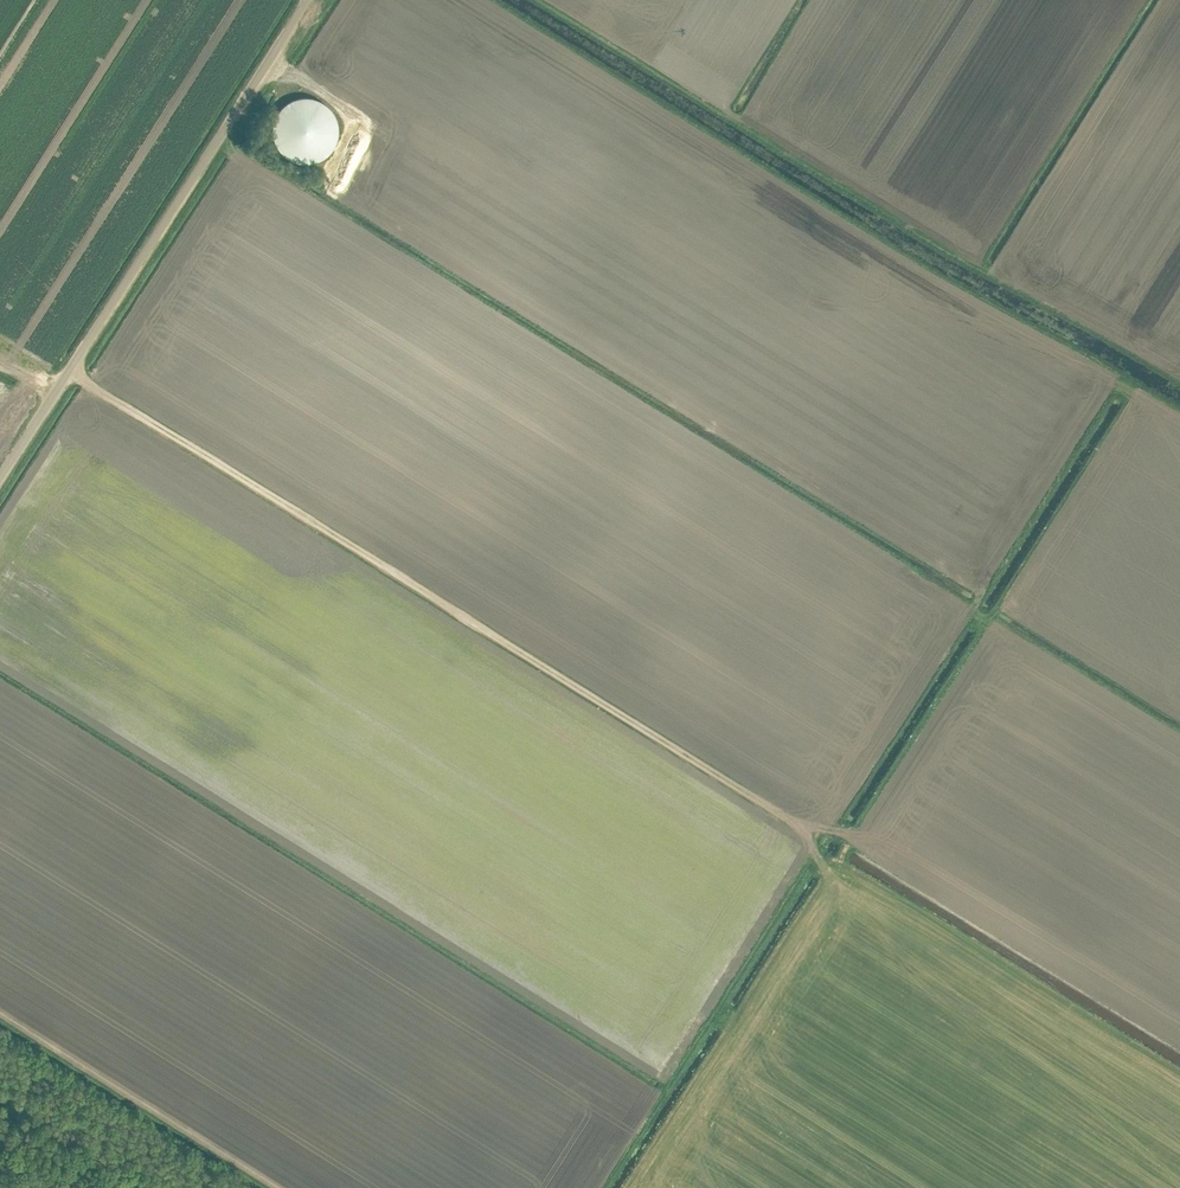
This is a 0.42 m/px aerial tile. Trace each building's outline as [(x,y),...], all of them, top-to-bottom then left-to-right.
[(333,122),(332,117),(329,112),(326,108),(322,104),(318,101),(313,99),(308,98),(302,97),(297,98),(292,99),(287,101),(282,104),(279,108),(275,112),(273,117),(271,122),(271,127),(271,133),(272,138),(274,143),(277,148),(280,152),(285,155),(289,158),(294,159),(300,160),(305,160),(310,159),(315,158),(320,155),(324,152),(328,148),(330,143),(332,138),(334,133),(334,127),(333,122)]
